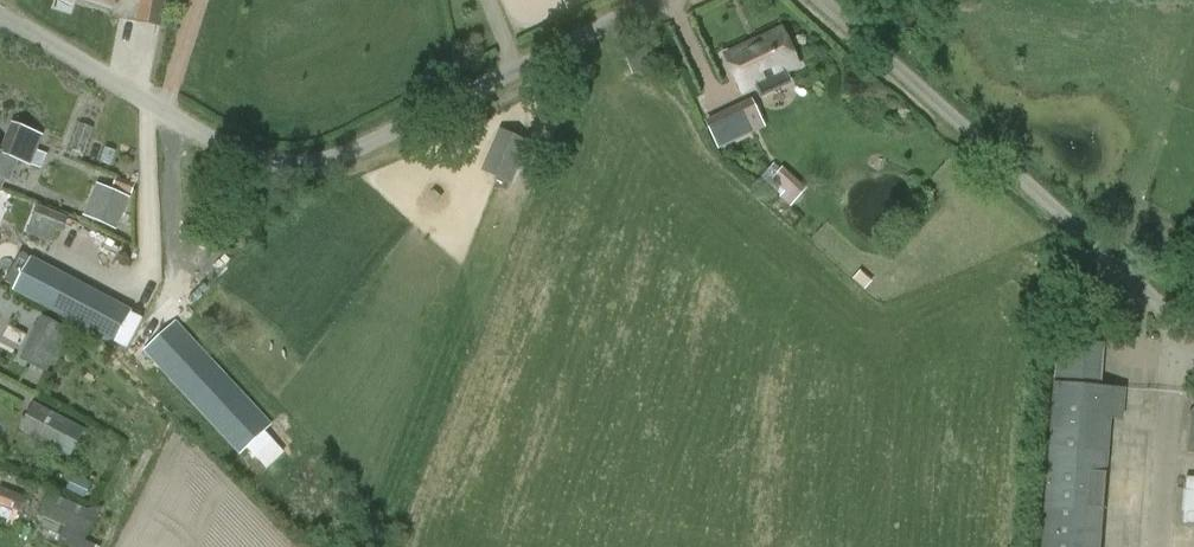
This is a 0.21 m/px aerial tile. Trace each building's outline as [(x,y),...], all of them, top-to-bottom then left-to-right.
[(138,0),(125,0),(124,8),(137,9),(138,0)] [(161,28),(166,0),(140,0),(136,23),(161,28)] [(784,71),(798,65),(781,28),(725,55),(742,91),(756,84),(761,95),(789,82),(784,71)] [(632,75),(660,64),(653,45),(625,56),(632,75)] [(718,150),(756,132),(742,103),(705,121),(718,150)] [(18,162),(31,167),(43,136),(10,122),(0,146),(0,154),(18,162)] [(510,185),(529,143),(500,130),(481,172),(510,185)] [(3,188),(7,178),(11,179),(18,162),(0,154),(0,187),(3,188)] [(781,166),(769,178),(782,192),(794,181),(781,166)] [(94,220),(116,230),(130,197),(107,188),(94,220)] [(63,243),(72,213),(41,204),(32,234),(63,243)] [(0,247),(0,267),(13,273),(20,255),(0,247)] [(13,292),(114,345),(132,310),(31,257),(13,292)] [(852,279),(865,290),(874,280),(861,269),(852,279)] [(43,315),(20,359),(47,373),(70,329),(43,315)] [(274,441),(265,431),(273,424),(177,320),(143,352),(150,361),(141,369),(222,456),(233,445),(240,453),(247,447),(256,457),(274,441)] [(1042,546),(1100,546),(1111,408),(1123,409),(1124,389),(1100,388),(1104,344),(1058,341),(1042,546)] [(85,430),(34,402),(20,429),(70,456),(85,430)] [(1187,477),(1183,524),(1193,525),(1193,477),(1187,477)] [(23,515),(31,495),(3,485),(0,492),(0,506),(23,515)] [(92,523),(46,503),(40,515),(66,527),(64,532),(85,541),(92,523)]
